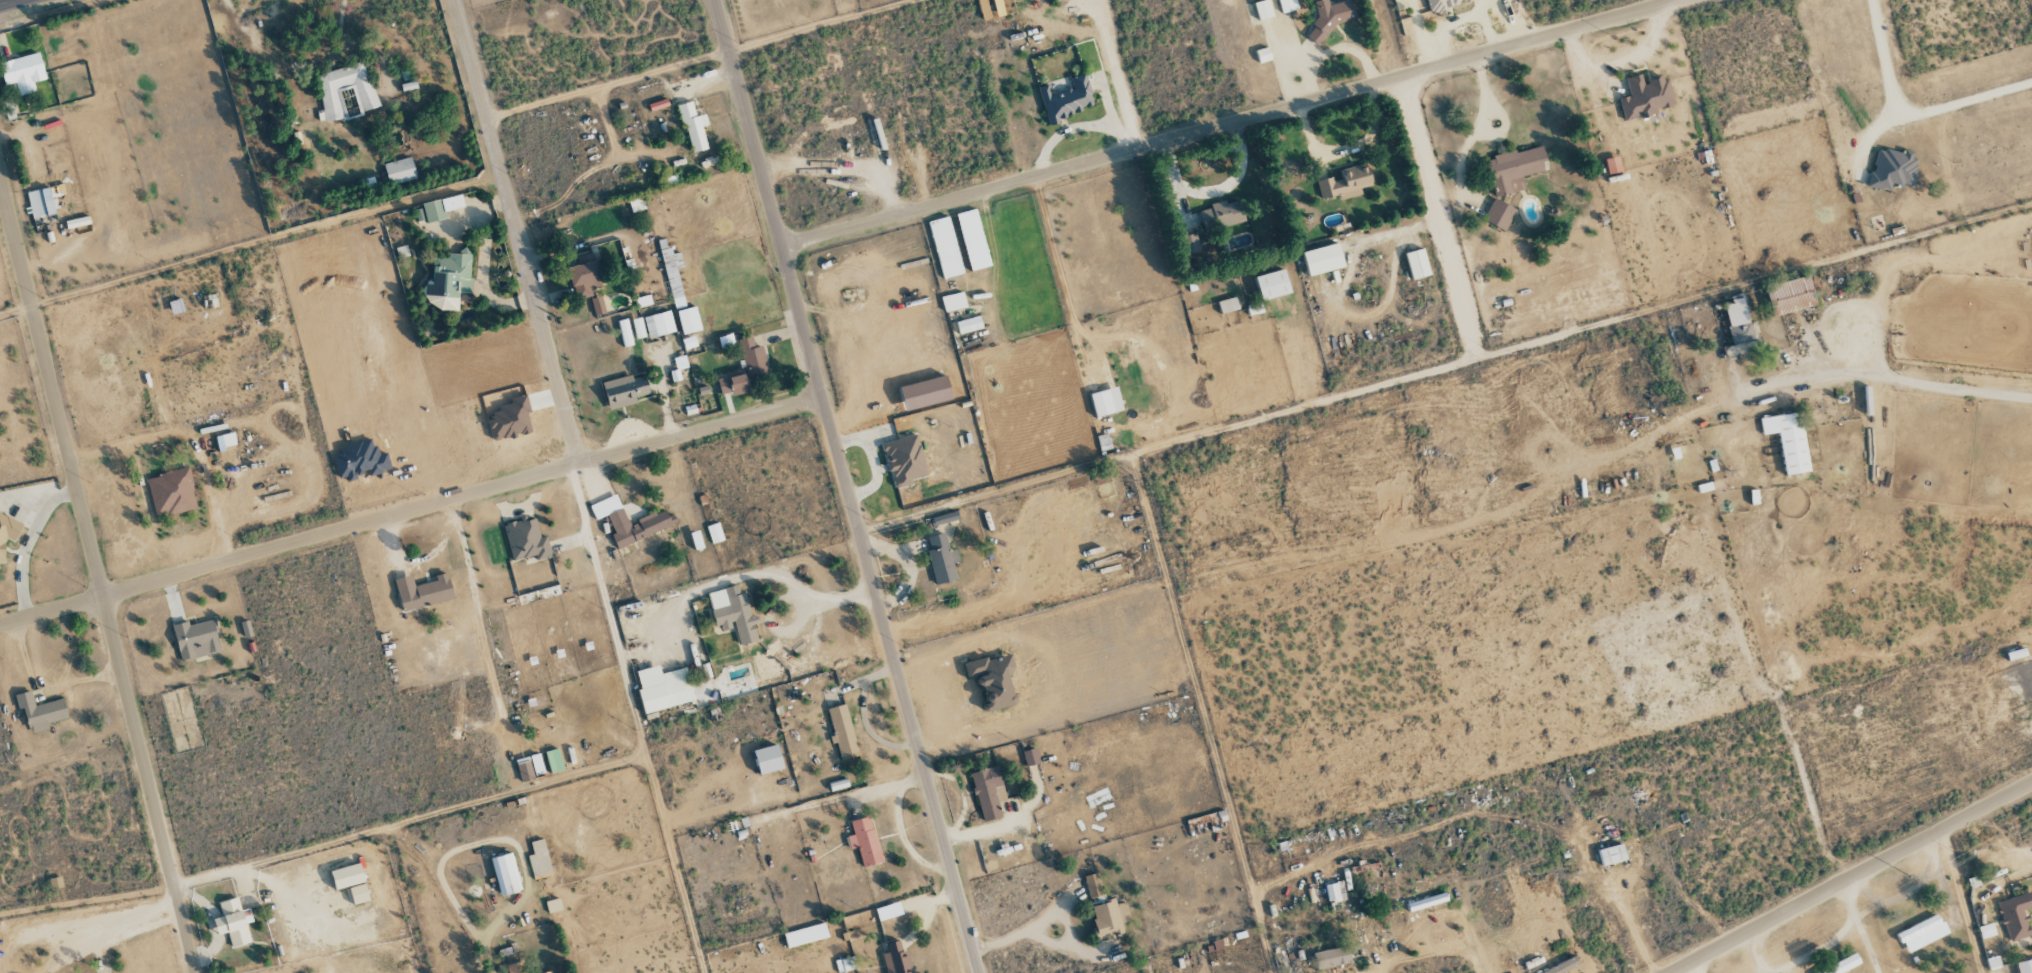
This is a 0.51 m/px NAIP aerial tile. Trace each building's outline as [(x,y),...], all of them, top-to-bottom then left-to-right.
[(982,20),(990,19),(987,0),(978,0),(982,20)] [(997,17),(1005,15),(1001,0),(993,0),(997,17)] [(1269,0),(1263,0),(1254,2),(1258,20),(1272,16),(1269,0)] [(1297,10),(1296,0),(1279,0),(1281,12),(1297,10)] [(1430,15),(1448,11),(1447,5),(1468,0),(1427,0),(1430,15)] [(1259,63),(1271,60),(1267,47),(1255,50),(1259,63)] [(4,85),(15,83),(18,96),(35,92),(33,82),(46,79),(39,52),(0,62),(0,69),(4,85)] [(316,74),(324,110),(317,111),(319,123),(346,118),(341,91),(352,88),(358,113),(376,109),(366,63),(316,74)] [(1038,87),(1047,121),(1094,109),(1085,74),(1070,78),(1073,88),(1049,95),(1047,85),(1038,87)] [(1619,98),(1624,120),(1657,114),(1656,109),(1673,106),(1667,76),(1642,81),(1641,74),(1626,77),(1630,96),(1619,98)] [(691,153),(707,149),(702,127),(708,125),(705,114),(695,116),(692,101),(678,105),(691,153)] [(1525,189),(1522,176),(1544,170),(1541,161),(1545,160),(1541,146),(1486,159),(1495,196),(1525,189)] [(1891,192),(1893,181),(1910,185),(1918,156),(1878,146),(1868,186),(1891,192)] [(415,179),(411,158),(384,163),(388,185),(415,179)] [(1316,181),(1321,199),(1340,194),(1341,200),(1362,194),(1361,188),(1372,185),(1368,167),(1358,170),(1357,165),(1341,170),(1343,179),(1334,181),(1332,177),(1316,181)] [(56,213),(49,187),(26,193),(33,219),(56,213)] [(445,218),(444,212),(464,207),(461,194),(421,204),(426,223),(445,218)] [(1515,207),(1492,199),(1483,222),(1505,231),(1515,207)] [(1203,228),(1244,221),(1240,201),(1225,203),(1225,201),(1210,203),(1211,208),(1200,210),(1203,228)] [(970,271),(990,266),(976,209),(955,214),(970,271)] [(963,273),(948,216),(927,221),(942,279),(963,273)] [(1195,233),(1183,238),(1189,256),(1202,251),(1195,233)] [(1302,252),(1309,276),(1344,267),(1337,242),(1302,252)] [(1429,276),(1424,249),(1406,252),(1411,279),(1429,276)] [(575,256),(577,266),(567,267),(573,299),(591,296),(590,288),(600,287),(594,253),(575,256)] [(457,310),(458,292),(467,292),(469,255),(448,254),(448,258),(433,257),(432,282),(424,282),(423,308),(457,310)] [(1261,301),(1291,293),(1284,269),(1254,277),(1261,301)] [(966,308),(963,292),(941,297),(944,312),(966,308)] [(590,299),(594,315),(605,313),(600,296),(590,299)] [(1217,302),(1221,314),(1238,309),(1235,297),(1217,302)] [(1732,346),(1724,347),(1726,356),(1749,352),(1747,342),(1753,341),(1745,298),(1724,302),(1732,346)] [(683,335),(701,330),(695,306),(676,312),(683,335)] [(675,332),(670,310),(643,317),(648,339),(675,332)] [(956,321),(958,334),(982,330),(980,317),(956,321)] [(632,319),(635,339),(644,338),(642,318),(632,319)] [(616,321),(623,348),(633,345),(626,319),(616,321)] [(738,340),(748,378),(769,373),(761,346),(754,348),(751,336),(738,340)] [(669,371),(672,382),(681,380),(678,370),(688,368),(685,355),(673,358),(676,370),(669,371)] [(717,380),(721,395),(731,392),(733,396),(749,392),(744,373),(717,380)] [(602,382),(609,409),(636,403),(635,397),(648,394),(644,376),(632,379),(631,375),(602,382)] [(1096,418),(1123,410),(1116,386),(1089,394),(1096,418)] [(531,432),(526,413),(530,412),(526,395),(509,399),(510,403),(497,407),(499,414),(487,417),(492,441),(531,432)] [(1760,418),(1762,435),(1779,433),(1785,475),(1808,472),(1800,412),(1760,418)] [(216,435),(217,449),(236,447),(234,433),(216,435)] [(927,475),(916,434),(882,443),(894,489),(912,484),(911,479),(927,475)] [(196,510),(189,469),(147,476),(154,518),(196,510)] [(621,510),(617,496),(590,504),(594,518),(621,510)] [(617,548),(671,524),(665,509),(629,525),(622,509),(607,515),(615,533),(611,535),(617,548)] [(957,520),(956,513),(933,517),(934,524),(957,520)] [(7,562),(2,542),(20,538),(14,516),(0,519),(0,563),(7,562)] [(536,519),(526,521),(525,519),(503,524),(512,561),(535,556),(536,561),(551,557),(546,536),(540,537),(536,519)] [(706,526),(711,544),(723,540),(718,523),(706,526)] [(925,537),(935,585),(957,580),(953,562),(958,561),(956,550),(948,552),(945,533),(925,537)] [(394,579),(402,611),(454,599),(447,573),(434,576),(436,582),(414,587),(411,575),(394,579)] [(739,645),(759,640),(753,617),(751,618),(744,593),(739,594),(737,585),(724,588),(729,606),(713,610),(718,629),(734,625),(739,645)] [(171,625),(181,661),(222,651),(214,619),(188,626),(187,621),(171,625)] [(989,712),(1014,705),(1006,677),(1014,675),(1008,655),(987,661),(986,658),(964,663),(968,678),(979,675),(989,712)] [(661,674),(659,666),(634,672),(645,713),(695,701),(686,667),(661,674)] [(14,695),(18,709),(23,707),(30,733),(48,729),(46,723),(68,717),(63,698),(34,706),(30,690),(14,695)] [(858,753),(846,705),(826,710),(835,744),(836,743),(840,757),(858,753)] [(1022,751),(1026,766),(1039,763),(1035,748),(1022,751)] [(520,781),(544,776),(540,756),(516,760),(520,781)] [(982,822),(1001,817),(993,788),(1002,786),(997,767),(970,773),(982,822)] [(850,822),(853,835),(846,837),(849,850),(857,848),(862,868),(882,863),(870,817),(850,822)] [(530,842),(533,854),(527,855),(534,879),(553,874),(543,839),(530,842)] [(1602,866),(1626,859),(1622,843),(1598,850),(1602,866)] [(490,858),(500,896),(521,890),(511,852),(490,858)] [(330,871),(334,889),(364,882),(359,863),(330,871)] [(1090,898),(1102,894),(1096,873),(1083,876),(1090,898)] [(48,879),(50,889),(63,886),(60,876),(48,879)] [(1325,885),(1328,903),(1345,900),(1342,881),(1325,885)] [(352,905),(369,902),(366,884),(349,887),(352,905)] [(2031,907),(2031,892),(1998,902),(2010,942),(2031,936),(2023,910),(2031,907)] [(246,923),(252,921),(249,909),(241,911),(237,898),(218,902),(222,916),(213,919),(217,935),(228,932),(231,948),(251,943),(246,923)] [(545,901),(548,913),(562,909),(559,898),(545,901)] [(1126,902),(1115,904),(1115,900),(1090,905),(1098,939),(1123,933),(1121,923),(1130,920),(1126,902)] [(875,909),(879,921),(902,914),(898,901),(875,909)] [(1907,953),(1948,934),(1938,913),(1897,932),(1907,953)] [(783,934),(787,948),(828,936),(824,922),(783,934)] [(907,950),(901,951),(899,940),(884,944),(886,953),(882,954),(886,972),(913,972),(907,950)] [(1351,962),(1347,945),(1313,953),(1317,970),(1351,962)] [(1856,953),(1815,972),(1841,972),(1861,963),(1856,953)] [(2015,962),(2018,972),(2031,972),(2031,958),(2015,962)] [(508,972),(525,972),(522,961),(506,965),(508,972)]
